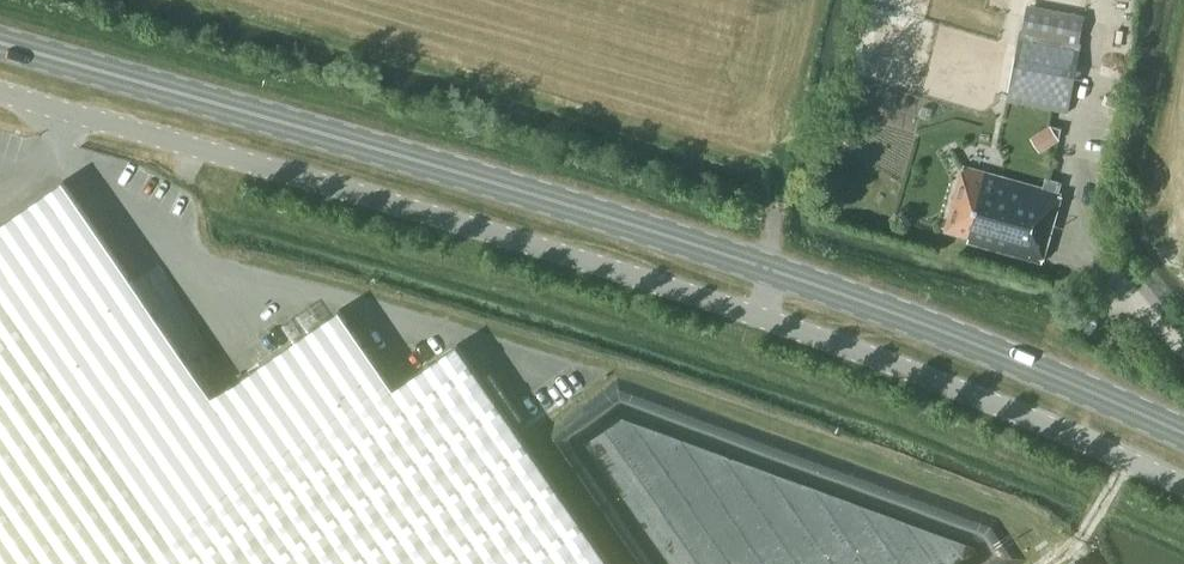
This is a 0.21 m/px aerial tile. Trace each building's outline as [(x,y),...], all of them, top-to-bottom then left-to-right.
[(1083,40),(1021,27),(1006,100),(1068,112),(1083,40)] [(1060,140),(1050,124),(1029,137),(1040,153),(1060,140)] [(1045,177),(1043,187),(963,165),(945,229),(969,236),(967,241),(1042,262),(1061,192),(1059,192),(1062,181),(1045,177)] [(394,388),(339,309),(214,396),(63,180),(0,224),(0,285),(182,537),(394,388)] [(394,388),(182,537),(0,285),(0,563),(610,563),(457,344),(394,388)] [(1015,534),(999,544),(1004,552),(983,563),(1027,563),(1031,562),(1015,534)]
